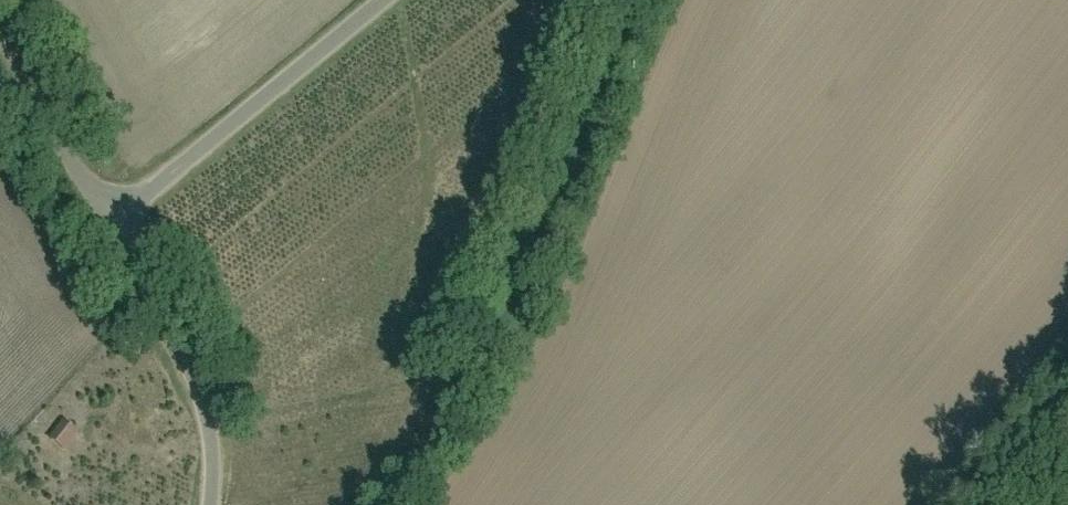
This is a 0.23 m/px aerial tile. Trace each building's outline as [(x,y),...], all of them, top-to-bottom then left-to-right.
[(67,419),(53,437),(68,449),(83,431),(67,419)]
